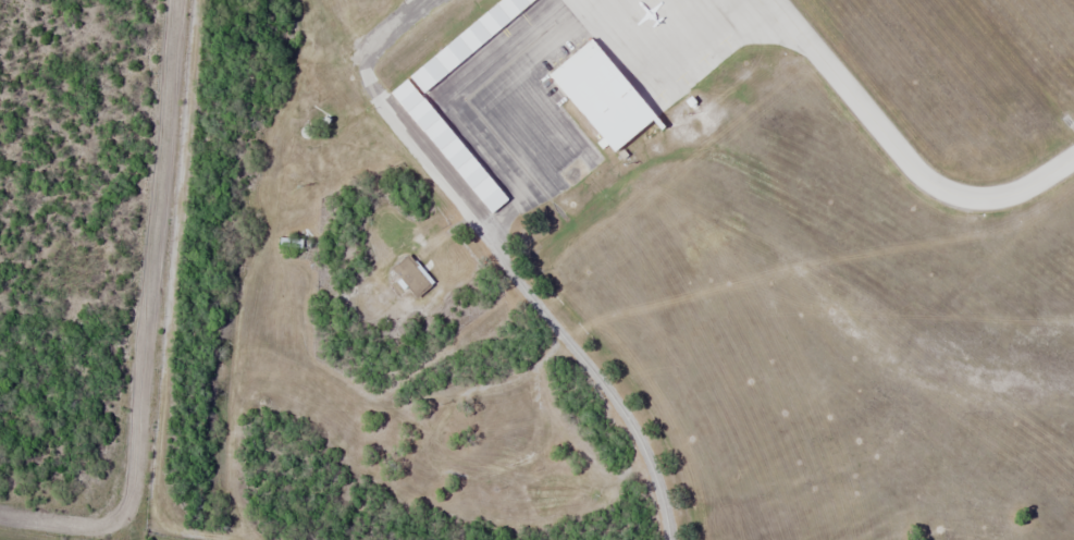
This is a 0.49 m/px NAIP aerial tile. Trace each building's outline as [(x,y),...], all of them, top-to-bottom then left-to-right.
[(415,68),(494,0),(527,0),(429,84),(415,68)] [(621,144),(553,63),(591,30),(659,111),(621,144)] [(495,206),(393,84),(408,71),(511,193),(495,206)] [(276,247),(304,247),(304,239),(276,239),(276,247)] [(430,283),(403,256),(388,271),(414,298),(430,283)]
